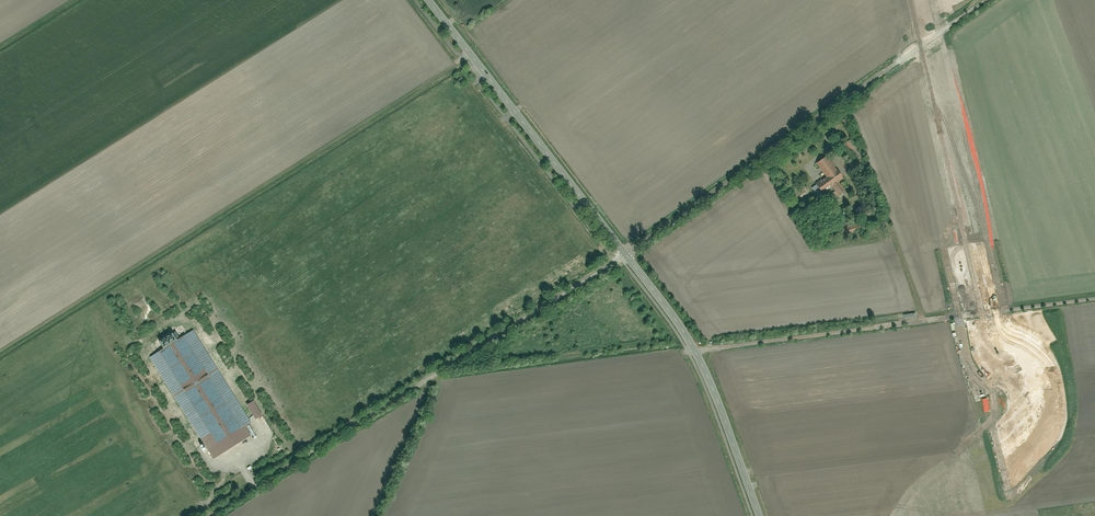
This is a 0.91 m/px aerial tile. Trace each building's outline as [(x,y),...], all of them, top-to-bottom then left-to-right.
[(858,153),(849,138),(840,144),(849,159),(858,153)] [(835,169),(825,155),(814,163),(823,176),(835,169)] [(840,178),(835,169),(823,176),(813,183),(819,192),(831,184),(837,180),(840,178)] [(844,190),(837,180),(831,184),(837,195),(844,190)] [(865,228),(863,221),(844,228),(846,234),(865,228)] [(253,422),(194,329),(179,338),(175,331),(161,340),(165,347),(150,357),(214,458),(255,433),(249,424),(253,422)] [(264,414),(255,399),(248,403),(257,418),(264,414)]
